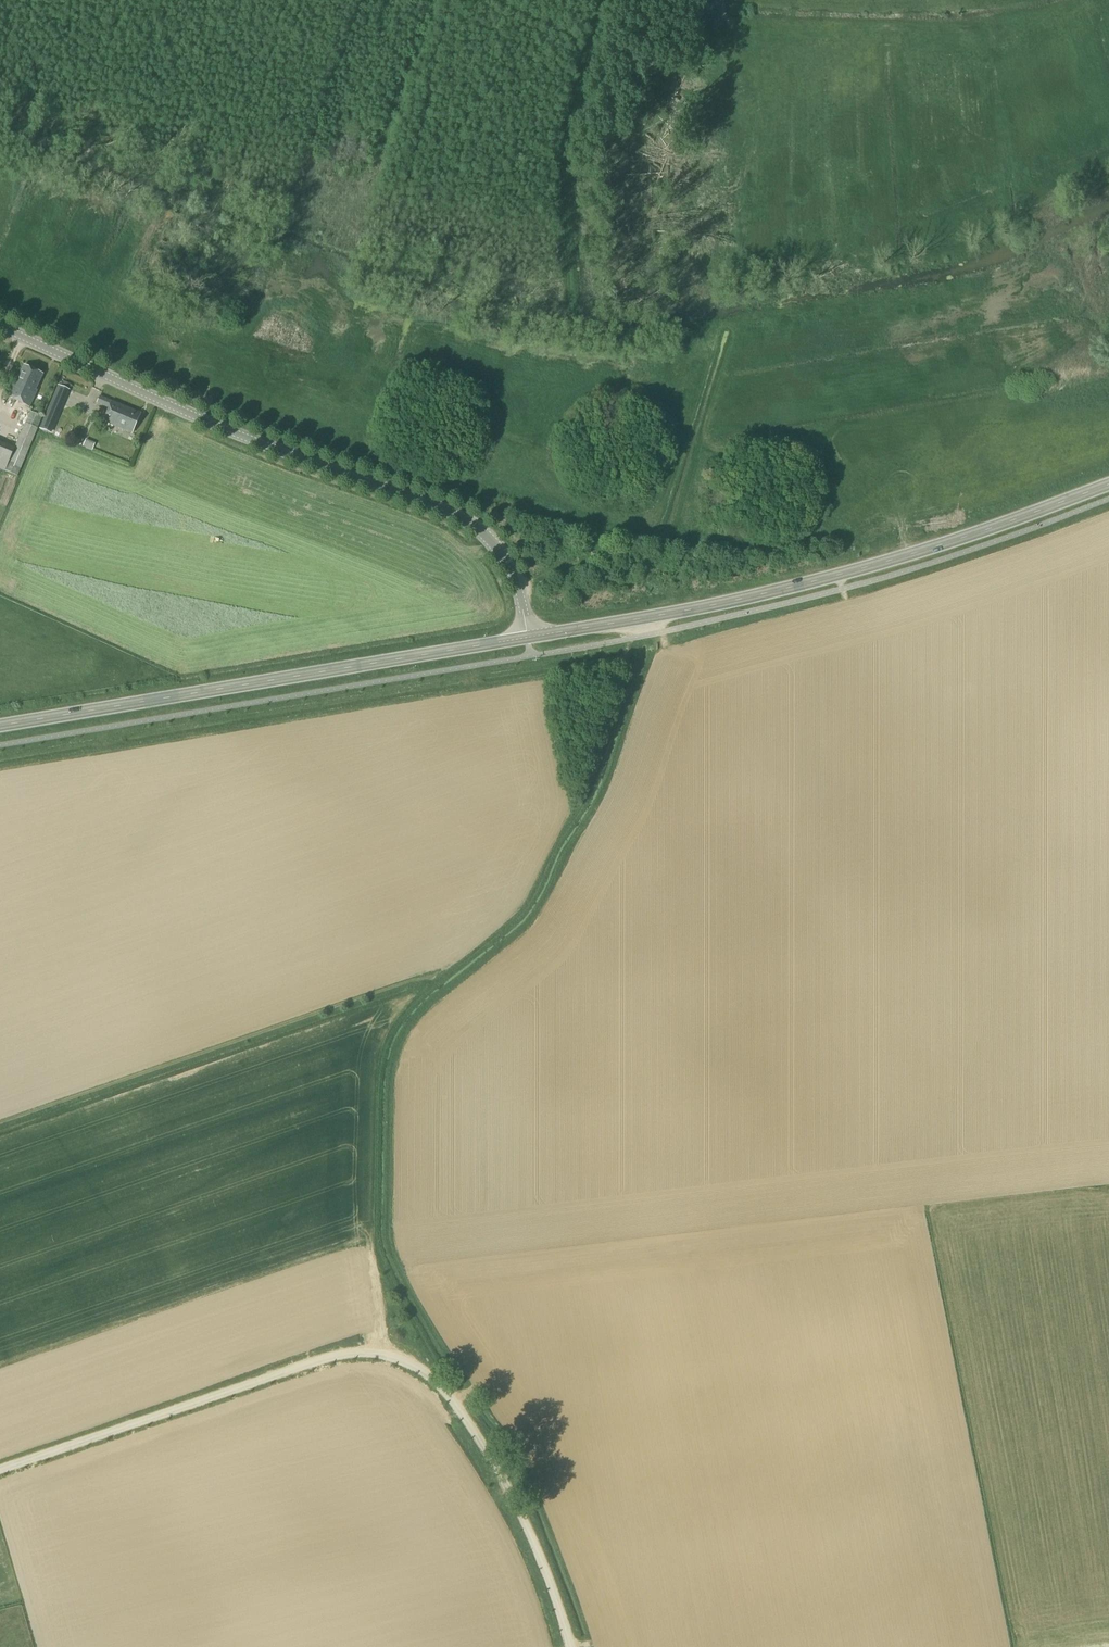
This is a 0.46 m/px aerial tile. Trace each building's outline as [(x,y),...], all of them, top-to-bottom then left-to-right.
[(36,390),(43,375),(24,365),(16,381),(15,380),(7,396),(29,407),(37,391),(36,390)] [(112,401),(99,396),(96,403),(108,408),(103,422),(132,434),(141,413),(112,401)] [(51,400),(40,428),(50,433),(62,405),(51,400)] [(42,417),(30,412),(25,423),(14,448),(0,442),(0,469),(17,476),(42,417)] [(17,1626),(15,1619),(9,1621),(6,1612),(0,1614),(0,1632),(17,1626)]
